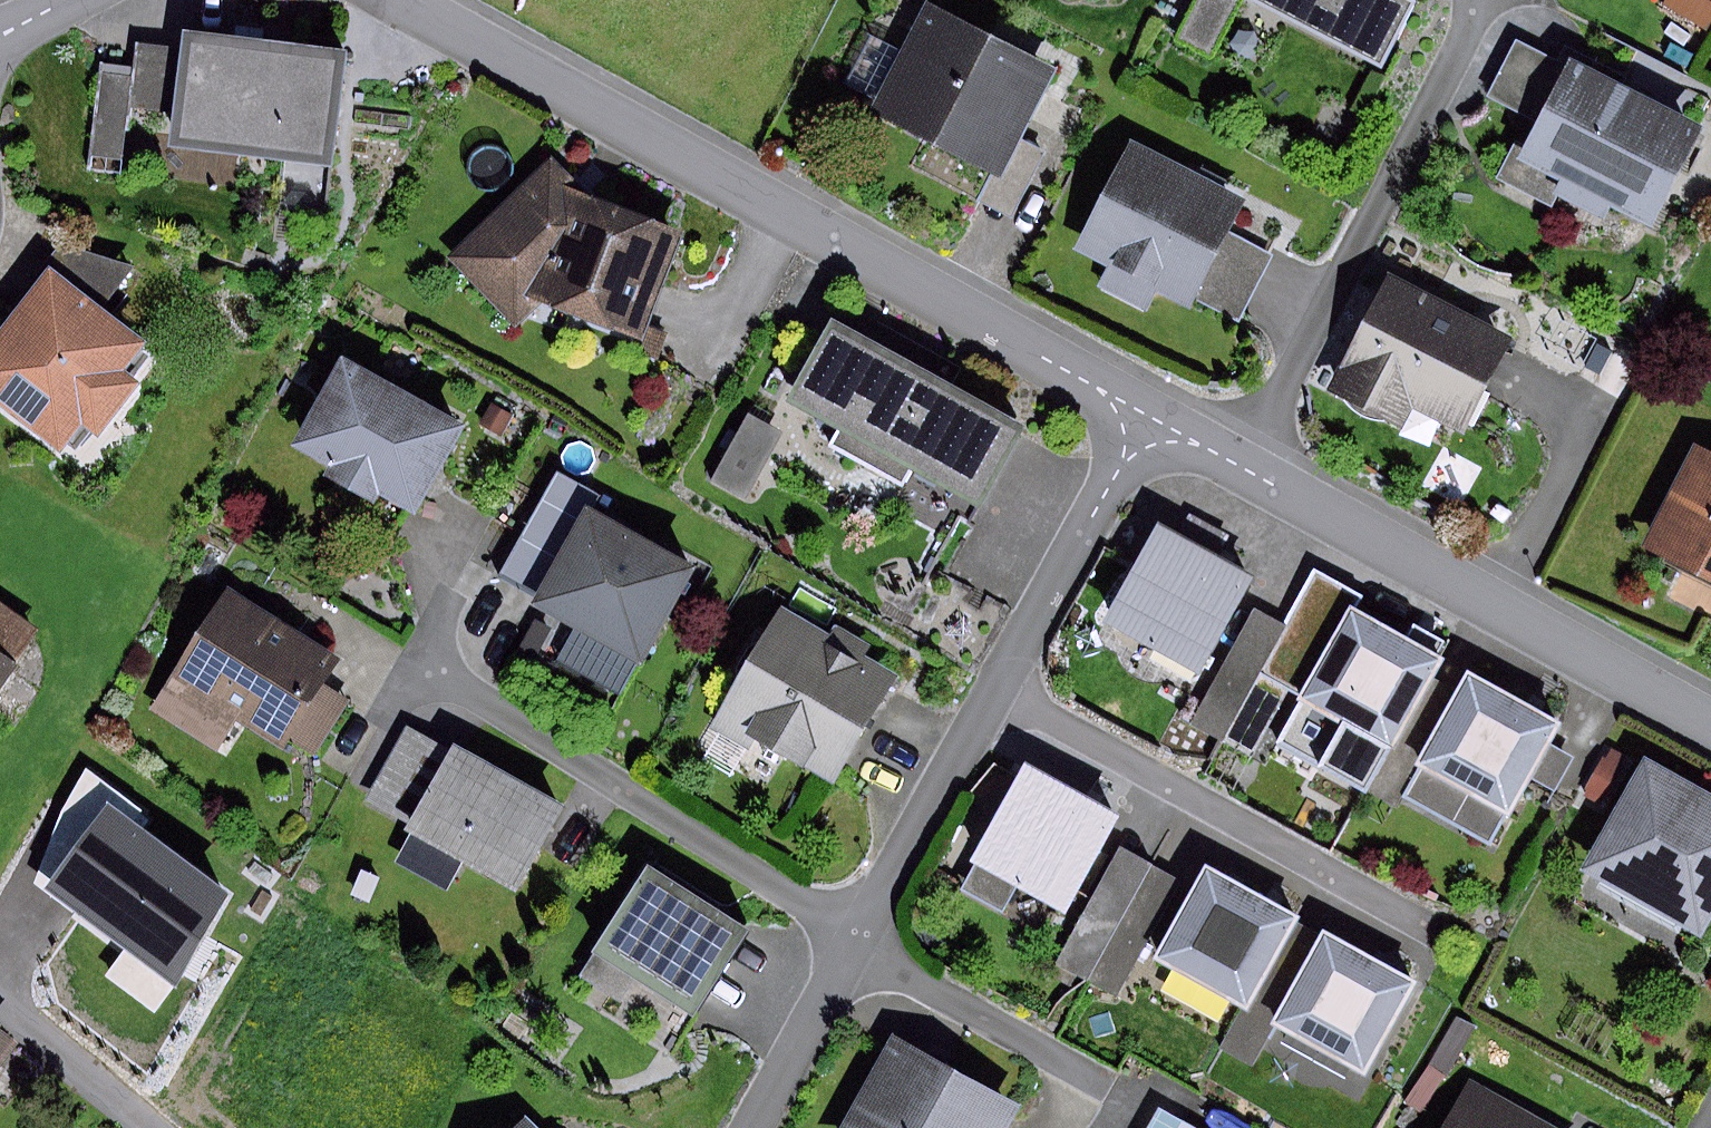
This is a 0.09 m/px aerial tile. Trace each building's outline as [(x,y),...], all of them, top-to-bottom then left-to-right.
[(1171,37),(1201,52),(1226,0),(1190,0),(1171,37)] [(1381,67),(1414,2),(1411,0),(1247,0),(1381,67)] [(1663,4),(1705,29),(1710,19),(1710,3),(1706,0),(1665,0),(1663,4)] [(1062,69),(932,4),(876,116),(1005,181),(1062,69)] [(346,50),(183,30),(181,48),(173,112),(168,146),(331,167),(346,50)] [(1535,122),(1564,63),(1516,39),(1487,97),(1535,122)] [(173,112),(181,48),(138,42),(134,69),(100,65),(88,160),(123,164),(130,106),(173,112)] [(1707,126),(1568,57),(1564,63),(1535,122),(1522,148),(1511,142),(1493,178),(1551,207),(1557,194),(1603,217),(1611,202),(1657,225),(1707,126)] [(1245,197),(1128,140),(1075,246),(1108,262),(1097,284),(1153,312),(1162,294),(1190,308),(1196,296),(1227,232),(1245,197)] [(592,181),(553,164),(453,261),(515,330),(548,300),(645,345),(684,237),(584,201),(592,181)] [(1269,252),(1227,232),(1196,296),(1237,317),(1253,284),(1269,252)] [(50,266),(104,308),(135,268),(66,243),(50,266)] [(50,266),(0,329),(0,407),(57,452),(81,421),(98,434),(140,382),(123,369),(145,340),(104,308),(50,266)] [(1515,338),(1388,272),(1326,390),(1400,429),(1411,408),(1464,435),(1515,338)] [(1022,426),(831,319),(785,401),(837,430),(829,444),(905,486),(911,474),(975,510),(1022,426)] [(464,425),(342,355),(291,445),(328,466),(323,476),(373,504),(380,492),(414,512),(464,425)] [(490,404),(479,422),(501,434),(511,416),(490,404)] [(744,414),(709,479),(745,498),(780,433),(744,414)] [(1695,448),(1646,550),(1680,565),(1710,580),(1710,455),(1695,448)] [(501,570),(537,591),(586,505),(596,491),(560,470),(501,570)] [(696,567),(586,505),(537,591),(533,598),(579,624),(556,665),(619,702),(696,567)] [(1253,579),(1155,528),(1104,626),(1202,677),(1253,579)] [(1680,565),(1666,593),(1710,616),(1710,580),(1680,565)] [(1316,571),(1286,626),(1262,670),(1304,693),(1350,609),(1359,594),(1316,571)] [(336,656),(228,588),(151,710),(216,750),(236,717),(280,745),(286,736),(314,754),(349,699),(320,681),(336,656)] [(0,602),(0,693),(44,634),(0,602)] [(830,633),(781,605),(709,726),(750,750),(755,741),(831,786),(897,675),(862,655),(869,644),(835,625),(830,633)] [(1286,626),(1255,609),(1192,722),(1223,739),(1262,670),(1286,626)] [(1440,659),(1350,609),(1304,693),(1301,697),(1342,720),(1317,765),(1366,792),(1440,659)] [(1560,723),(1467,673),(1400,795),(1454,825),(1471,794),(1510,815),(1529,777),(1549,744),(1560,723)] [(408,824),(449,750),(405,726),(364,801),(408,824)] [(1549,744),(1529,777),(1553,791),(1572,757),(1549,744)] [(563,807),(452,745),(449,750),(408,824),(405,828),(411,831),(394,861),(446,889),(463,859),(517,889),(563,807)] [(1643,756),(1640,761),(1610,746),(1583,797),(1610,811),(1578,871),(1701,936),(1710,917),(1710,793),(1643,756)] [(45,891),(48,885),(108,802),(135,822),(143,811),(86,766),(61,811),(33,884),(45,891)] [(1121,824),(1023,768),(967,866),(1065,922),(1121,824)] [(108,802),(48,885),(178,984),(229,892),(135,822),(108,802)] [(1177,882),(1116,851),(1061,961),(1122,992),(1177,882)] [(748,931),(649,866),(589,955),(689,1021),(748,931)] [(1299,924),(1207,870),(1154,959),(1246,1013),(1299,924)] [(1413,989),(1325,942),(1276,1033),(1363,1080),(1413,989)] [(1453,1015),(1404,1102),(1423,1112),(1472,1026),(1453,1015)] [(15,1057),(0,1045),(0,1075),(15,1057)] [(893,1046),(847,1127),(1007,1127),(1015,1115),(893,1046)] [(1470,1075),(1439,1127),(1563,1127),(1470,1075)] [(1147,1127),(1192,1127),(1158,1109),(1147,1127)] [(515,1127),(536,1127),(525,1117),(515,1127)]
